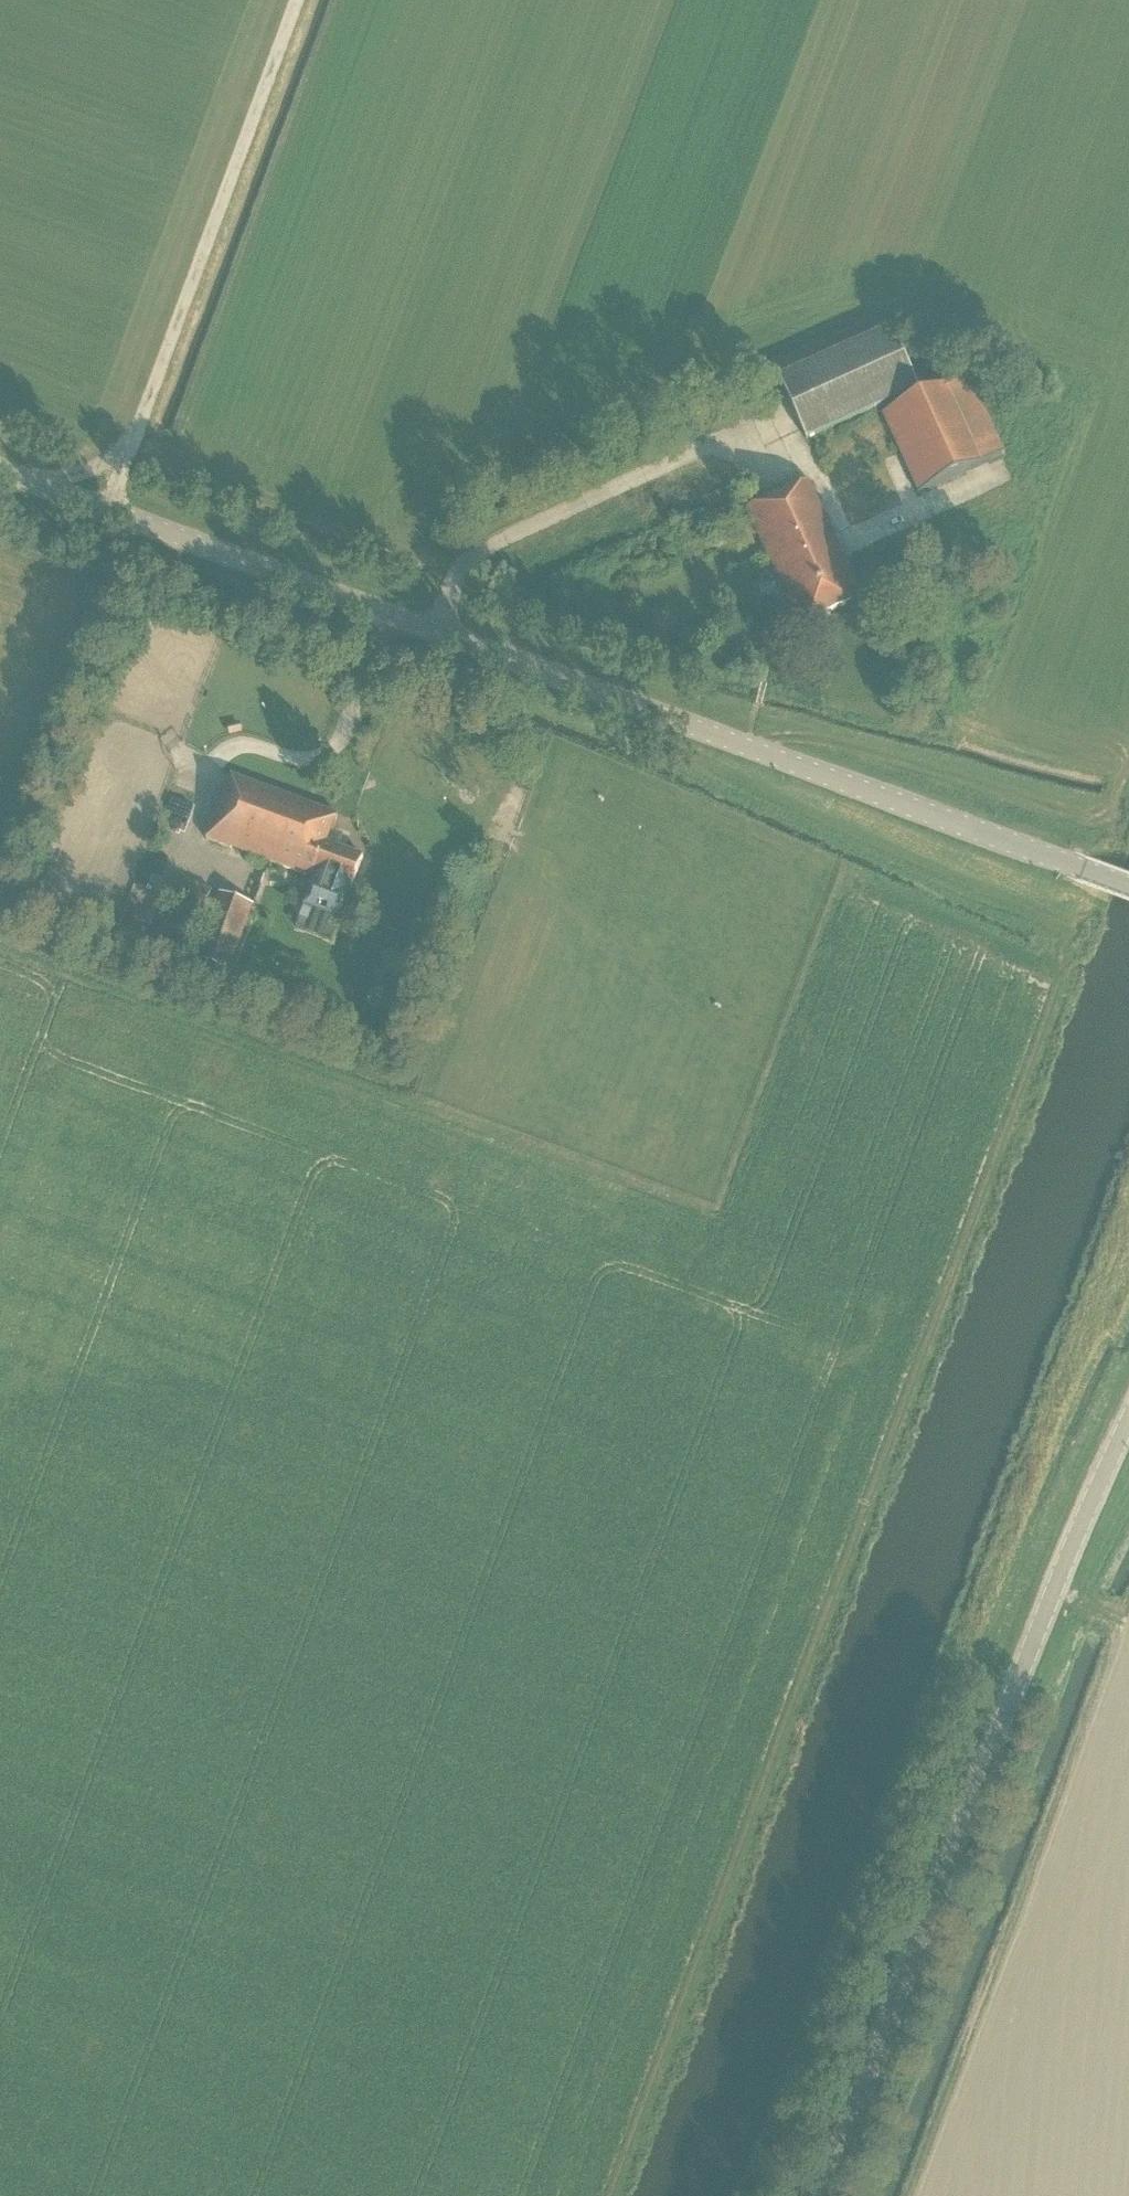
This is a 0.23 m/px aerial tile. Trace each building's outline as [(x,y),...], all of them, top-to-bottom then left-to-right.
[(893,327),(780,378),(807,439),(920,388),(893,327)] [(969,375),(884,413),(920,493),(1005,454),(969,375)] [(810,482),(748,510),(801,627),(862,598),(810,482)] [(337,814),(233,775),(210,838),(314,879),(304,906),(341,920),(364,857),(337,847),(339,842),(336,834),(330,832),(337,814)] [(181,808),(183,798),(161,794),(159,804),(181,808)] [(174,898),(206,910),(213,888),(182,876),(174,898)] [(197,958),(232,972),(256,905),(224,891),(197,958)]
